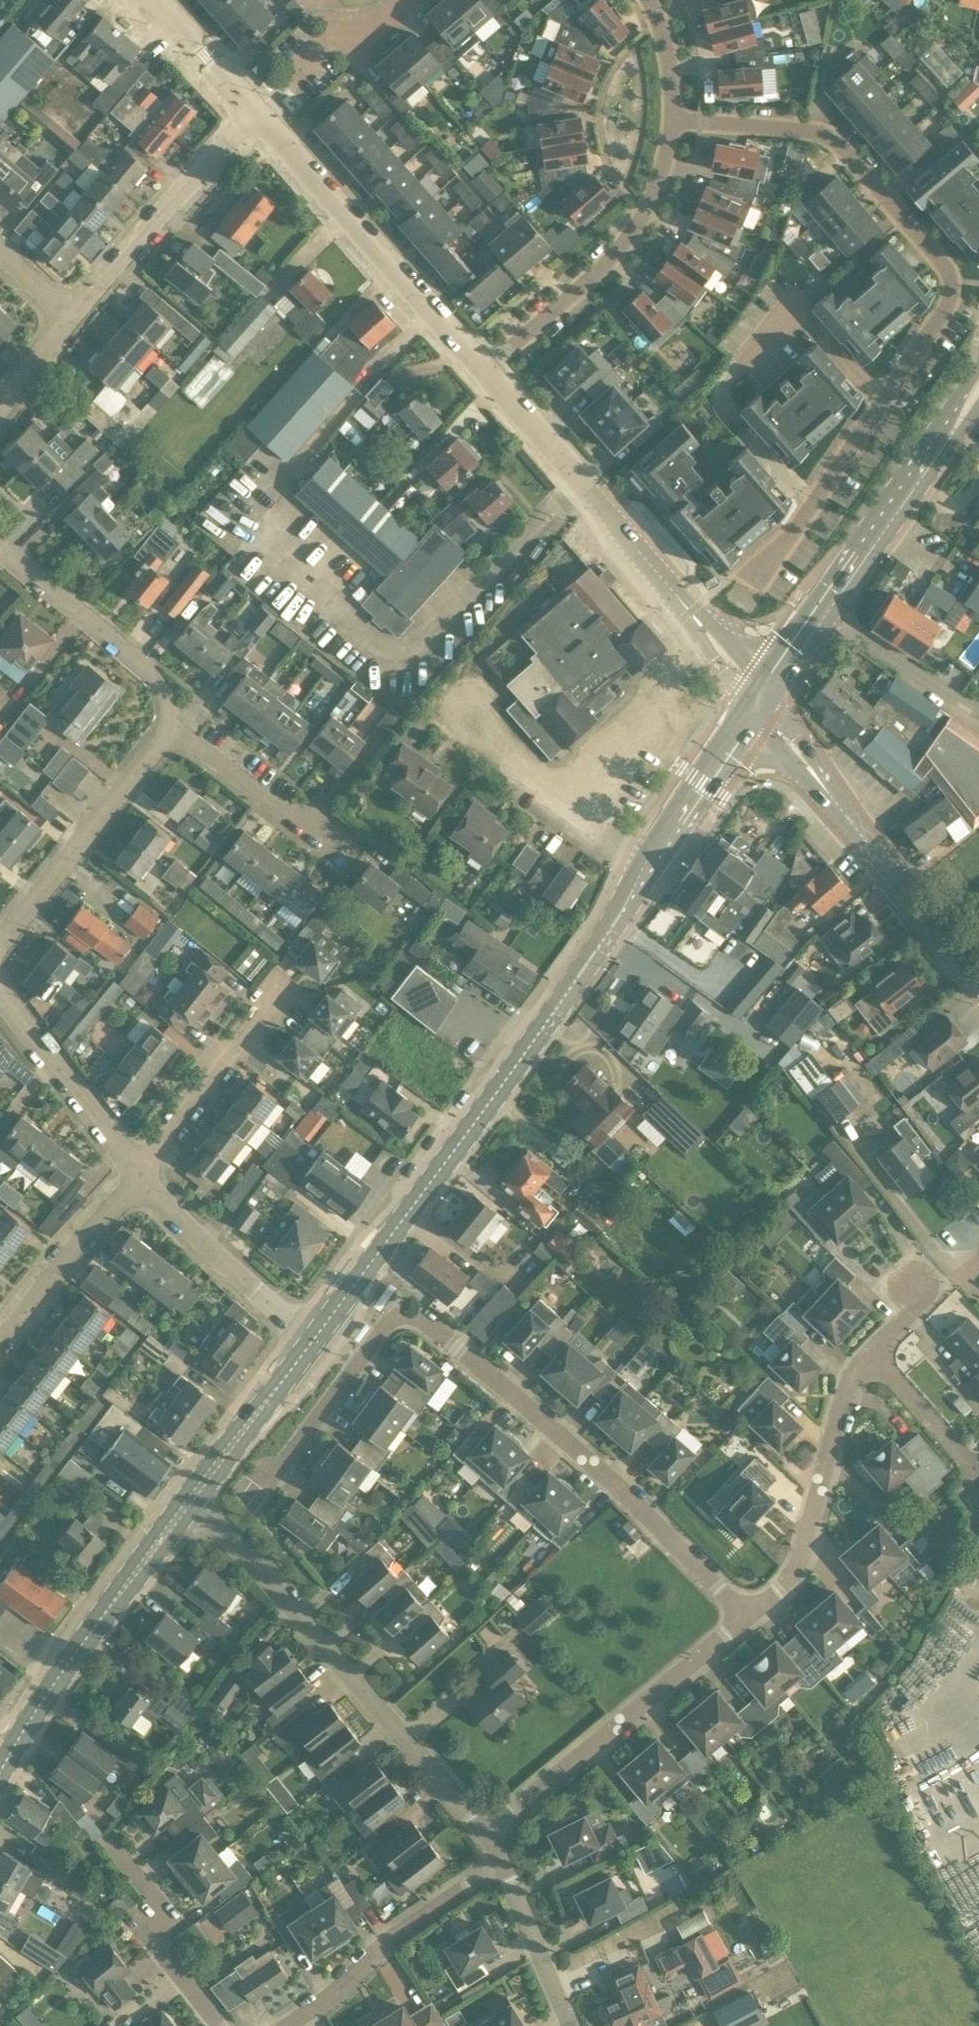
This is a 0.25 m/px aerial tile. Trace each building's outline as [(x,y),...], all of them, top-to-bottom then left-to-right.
[(53,60),(67,44),(87,19),(81,14),(85,9),(80,4),(84,0),(50,0),(24,31),(21,33),(53,60)] [(212,11),(224,0),(202,0),(212,11)] [(226,27),(256,0),(224,0),(212,11),(226,27)] [(258,0),(256,0),(226,27),(241,43),(254,31),(257,35),(268,25),(265,21),(272,16),(258,0)] [(437,43),(453,61),(461,54),(480,38),(472,29),(448,0),(434,0),(431,2),(435,6),(426,13),(437,26),(442,31),(433,39),(437,43)] [(472,29),(490,13),(495,18),(504,10),(496,0),(448,0),(472,29)] [(560,22),(581,37),(598,49),(603,41),(607,45),(626,29),(619,20),(622,16),(612,4),(608,7),(602,0),(596,0),(581,13),(570,0),(564,0),(548,14),(560,22)] [(708,30),(749,19),(755,17),(751,0),(725,0),(725,3),(702,9),(708,30)] [(109,82),(102,90),(93,101),(106,113),(108,110),(125,91),(144,69),(146,67),(134,56),(140,48),(102,15),(66,58),(90,79),(97,71),(109,82)] [(737,45),(740,56),(765,52),(761,39),(754,40),(749,19),(708,30),(714,52),(737,45)] [(12,21),(0,36),(0,116),(3,118),(53,60),(21,33),(24,31),(12,21)] [(598,49),(581,37),(560,22),(552,40),(547,38),(539,58),(550,63),(589,79),(597,59),(592,57),(598,49)] [(401,36),(391,45),(421,81),(440,64),(445,70),(454,62),(453,61),(437,43),(429,50),(413,32),(405,40),(401,36)] [(403,97),(421,81),(391,45),(381,54),(384,58),(375,65),(391,83),(382,91),(402,113),(411,106),(403,97)] [(866,53),(862,57),(854,48),(835,64),(843,73),(838,77),(825,89),(839,105),(871,78),(881,69),(866,53)] [(905,68),(914,60),(903,48),(895,57),(905,68)] [(770,51),(765,52),(740,56),(741,68),(717,69),(719,95),(731,94),(731,99),(748,98),(748,93),(761,92),(759,68),(771,67),(770,51)] [(580,100),(589,79),(550,63),(542,82),(536,80),(527,102),(527,103),(552,105),(558,91),(580,100)] [(144,69),(125,91),(175,133),(177,130),(179,132),(187,122),(185,120),(194,110),(192,109),(192,106),(187,102),(185,103),(171,91),(163,101),(145,86),(153,77),(144,69)] [(909,81),(919,92),(928,83),(918,72),(909,81)] [(885,94),(871,78),(839,105),(853,121),(885,94)] [(939,94),(928,83),(919,92),(929,102),(939,94)] [(361,94),(372,106),(380,98),(370,87),(361,94)] [(175,133),(125,91),(108,110),(132,130),(130,133),(156,155),(175,133)] [(899,110),(885,94),(853,121),(868,137),(899,110)] [(390,109),(380,98),(372,106),(381,117),(390,109)] [(329,143),(360,115),(345,99),(339,105),(336,101),(324,111),(328,114),(314,126),(329,143)] [(555,120),(552,105),(527,103),(531,124),(538,123),(541,145),(582,138),(579,116),(555,120)] [(913,126),(899,110),(868,137),(882,154),(913,126)] [(329,143),(343,159),(374,132),(360,115),(329,143)] [(389,127),(399,138),(408,130),(398,119),(389,127)] [(22,153),(4,138),(12,129),(1,120),(0,121),(0,180),(22,153)] [(927,142),(913,126),(882,154),(896,170),(914,155),(922,163),(940,147),(933,138),(927,142)] [(418,142),(408,130),(399,138),(409,150),(418,142)] [(343,159),(357,175),(389,148),(374,132),(343,159)] [(86,137),(76,149),(103,172),(125,191),(146,167),(123,148),(119,152),(116,149),(97,147),(86,137)] [(538,168),(542,189),(565,179),(563,164),(586,160),(582,138),(541,145),(545,166),(538,168)] [(964,182),(973,175),(966,167),(977,158),(962,140),(904,188),(920,207),(930,198),(935,204),(929,210),(952,238),(959,232),(970,246),(965,256),(978,264),(978,199),(964,182)] [(731,184),(755,192),(758,178),(751,177),(757,151),(744,149),(745,144),(728,141),(727,145),(716,143),(711,168),(734,173),(731,184)] [(423,154),(433,166),(442,158),(432,146),(423,154)] [(109,210),(125,191),(76,149),(75,148),(67,157),(83,171),(75,181),(85,190),(109,210)] [(357,175),(371,191),(403,164),(389,148),(357,175)] [(22,153),(0,180),(0,199),(8,206),(23,189),(33,198),(58,168),(47,159),(40,168),(22,153)] [(452,169),(442,158),(433,166),(443,177),(452,169)] [(375,188),(389,204),(417,180),(403,164),(371,191),(372,192),(375,188)] [(565,179),(542,189),(537,191),(553,210),(562,202),(578,221),(588,212),(591,216),(604,205),(601,201),(610,194),(593,174),(575,190),(565,179)] [(818,219),(849,192),(835,175),(822,186),(815,177),(796,194),(803,202),(818,219)] [(735,222),(742,225),(755,192),(731,184),(713,178),(709,187),(705,185),(697,206),(735,222)] [(452,187),(462,198),(471,190),(461,179),(452,187)] [(399,223),(400,223),(431,196),(417,180),(389,204),(403,220),(399,223)] [(275,202),(251,183),(218,224),(219,224),(211,235),(234,253),(242,243),(243,243),(275,202)] [(77,247),(93,229),(69,209),(47,190),(39,199),(61,218),(54,227),(77,247)] [(93,229),(109,210),(85,190),(69,209),(93,229)] [(481,201),(471,190),(462,198),(472,209),(481,201)] [(499,210),(511,200),(503,191),(491,201),(499,210)] [(863,208),(849,192),(818,219),(832,235),(863,208)] [(446,212),(431,196),(400,223),(414,239),(446,212)] [(710,235),(705,246),(729,259),(734,262),(741,247),(727,241),(735,222),(697,206),(688,226),(710,235)] [(61,267),(77,247),(54,227),(31,208),(15,228),(26,238),(35,227),(46,236),(37,247),(61,267)] [(878,225),(863,208),(832,235),(854,261),(873,244),(865,236),(878,225)] [(481,210),(470,220),(478,229),(489,219),(481,210)] [(460,229),(446,212),(414,239),(429,256),(446,241),(460,229)] [(522,214),(506,228),(533,260),(550,245),(522,214)] [(516,274),(533,260),(506,228),(489,243),(501,257),(513,271),(516,274)] [(798,256),(807,248),(797,237),(788,245),(798,256)] [(830,290),(813,305),(812,306),(862,363),(879,347),(871,337),(877,331),(883,338),(910,314),(904,308),(911,302),(919,312),(933,292),(888,240),(870,255),(879,266),(872,273),(879,281),(855,303),(847,294),(839,301),(830,290)] [(214,258),(192,241),(181,255),(184,257),(180,262),(176,259),(164,273),(170,278),(167,283),(180,291),(183,288),(199,301),(208,290),(204,287),(216,270),(209,265),(214,258)] [(478,278),(478,277),(446,241),(429,256),(461,292),(478,278)] [(720,271),(729,259),(705,246),(699,255),(679,241),(666,259),(700,283),(713,266),(720,271)] [(221,269),(255,296),(265,284),(231,257),(221,269)] [(501,257),(478,277),(478,278),(461,292),(470,303),(474,300),(479,306),(511,279),(507,275),(513,271),(501,257)] [(672,291),(666,300),(684,317),(706,287),(700,283),(666,259),(653,277),(672,291)] [(297,324),(294,327),(307,340),(326,321),(314,308),(331,292),(308,269),(290,286),(291,287),(276,302),(297,324)] [(684,317),(666,300),(658,308),(642,290),(623,308),(632,317),(628,321),(639,333),(643,330),(651,338),(670,321),(674,326),(684,317)] [(277,308),(261,293),(218,342),(219,343),(213,349),(228,362),(233,356),(234,357),(277,308)] [(126,321),(153,345),(172,323),(182,332),(190,323),(160,297),(152,306),(145,299),(126,321)] [(338,334),(320,355),(346,378),(400,329),(373,299),(347,323),(348,323),(337,333),(338,334)] [(0,308),(0,340),(16,323),(0,308)] [(126,321),(107,343),(135,366),(153,345),(126,321)] [(847,415),(861,395),(816,342),(798,358),(798,359),(758,394),(757,393),(740,409),(750,421),(734,435),(744,446),(727,462),(721,468),(696,440),(697,440),(681,422),(631,466),(634,470),(627,476),(639,489),(646,483),(664,504),(663,505),(669,512),(669,513),(719,569),(736,554),(733,549),(739,544),(740,544),(767,521),(766,520),(773,515),(777,518),(789,500),(807,485),(792,467),(809,452),(803,446),(810,440),(810,441),(838,417),(837,416),(843,411),(847,415)] [(116,388),(135,366),(107,343),(89,364),(116,388)] [(590,387),(613,367),(596,348),(587,356),(577,345),(546,373),(564,394),(582,378),(590,387)] [(346,378),(320,355),(314,349),(248,424),(286,458),(352,384),(346,378)] [(580,412),(597,431),(632,400),(616,382),(621,377),(613,367),(590,387),(598,396),(580,412)] [(386,407),(380,402),(395,383),(383,373),(351,411),(369,427),(386,407)] [(178,385),(169,377),(160,388),(169,395),(178,385)] [(418,392),(398,410),(403,415),(392,425),(402,436),(413,427),(420,435),(440,418),(418,392)] [(74,413),(54,394),(40,409),(61,429),(74,413)] [(81,412),(124,448),(134,435),(156,409),(147,402),(141,409),(127,398),(112,416),(92,399),(81,412)] [(632,400),(597,431),(614,449),(631,434),(639,443),(662,423),(653,413),(648,418),(632,400)] [(3,450),(21,468),(46,443),(36,432),(42,427),(34,419),(3,450)] [(477,460),(457,436),(437,453),(438,454),(427,464),(446,485),(457,476),(458,477),(477,460)] [(46,443),(21,468),(38,486),(51,473),(66,488),(85,470),(81,467),(99,449),(87,437),(69,455),(62,448),(57,453),(46,443)] [(501,488),(493,478),(480,490),(477,487),(455,506),(451,501),(431,520),(434,522),(419,538),(329,456),(295,494),(386,576),(360,604),(396,636),(412,619),(408,616),(467,551),(446,533),(475,507),(486,520),(489,518),(491,520),(499,513),(497,510),(510,498),(508,496),(511,494),(503,485),(501,488)] [(67,516),(86,536),(110,511),(100,502),(109,493),(100,483),(107,477),(98,467),(78,487),(87,496),(67,516)] [(381,501),(393,512),(412,491),(400,480),(381,501)] [(122,499),(110,511),(86,536),(104,554),(124,535),(133,544),(153,524),(144,515),(140,518),(122,499)] [(155,568),(163,559),(178,539),(156,522),(133,553),(142,560),(134,571),(138,574),(126,589),(147,605),(168,578),(155,568)] [(195,565),(171,594),(162,605),(175,615),(184,605),(208,575),(195,565)] [(642,620),(638,623),(606,586),(610,582),(602,573),(598,576),(589,567),(518,629),(536,650),(529,656),(532,659),(506,682),(518,697),(506,707),(549,757),(596,717),(592,713),(614,693),(606,684),(625,667),(630,673),(663,644),(642,620)] [(233,582),(220,571),(205,589),(220,601),(233,582)] [(978,611),(978,578),(964,601),(978,611)] [(966,606),(931,583),(923,595),(948,611),(942,619),(953,626),(966,606)] [(892,642),(914,608),(893,594),(871,628),(892,642)] [(194,656),(212,634),(202,626),(217,608),(210,602),(202,607),(175,639),(184,647),(180,652),(189,659),(193,655),(194,656)] [(275,617),(261,606),(247,624),(261,635),(275,617)] [(939,625),(914,608),(892,642),(917,658),(939,625)] [(27,671),(28,671),(52,640),(21,615),(0,642),(0,667),(5,671),(5,670),(13,660),(27,671)] [(278,621),(270,631),(291,647),(299,637),(278,621)] [(222,643),(212,634),(194,656),(214,672),(241,640),(232,632),(222,643)] [(308,654),(313,648),(300,637),(295,644),(308,654)] [(232,706),(241,713),(263,685),(270,676),(244,655),(228,674),(239,682),(218,708),(226,714),(232,706)] [(310,663),(324,674),(329,667),(315,656),(310,663)] [(49,714),(32,701),(6,733),(0,741),(0,751),(16,764),(27,749),(26,748),(50,717),(79,741),(120,690),(88,665),(49,714)] [(342,677),(329,667),(324,674),(336,684),(342,677)] [(846,734),(850,738),(875,711),(872,708),(833,674),(809,701),(825,715),(821,721),(842,740),(846,734)] [(270,676),(263,685),(241,713),(250,720),(244,728),(251,734),(279,698),(287,688),(270,676)] [(924,799),(939,787),(969,827),(978,819),(978,737),(893,677),(872,708),(875,711),(850,738),(921,801),(924,799)] [(372,694),(360,684),(354,690),(367,701),(372,694)] [(264,731),(273,739),(295,710),(279,698),(251,734),(258,739),(264,731)] [(399,714),(390,707),(375,726),(385,733),(399,714)] [(312,723),(295,710),(273,739),(282,745),(276,753),(284,759),(312,723)] [(318,748),(327,754),(349,726),(332,714),(304,750),(312,756),(318,748)] [(365,739),(349,726),(327,754),(336,761),(329,770),(336,775),(365,739)] [(400,772),(392,784),(430,812),(450,784),(426,766),(430,761),(404,742),(388,764),(400,772)] [(66,764),(82,778),(89,769),(73,756),(66,764)] [(66,764),(59,773),(76,786),(82,778),(66,764)] [(69,795),(76,786),(59,773),(52,782),(69,795)] [(219,813),(195,794),(197,792),(179,778),(159,803),(177,817),(184,808),(208,826),(219,813)] [(939,787),(924,799),(928,802),(901,823),(924,852),(944,836),(950,843),(969,827),(939,787)] [(59,810),(57,808),(39,794),(31,805),(50,821),(59,810)] [(475,800),(451,833),(485,858),(506,829),(484,812),(487,809),(475,800)] [(33,836),(40,827),(8,801),(0,810),(0,811),(10,819),(2,829),(24,846),(25,845),(29,848),(36,839),(33,836)] [(148,818),(131,839),(154,857),(171,835),(148,818)] [(221,840),(204,826),(193,840),(211,854),(221,840)] [(24,846),(2,829),(0,831),(0,859),(9,866),(24,846)] [(224,855),(244,871),(264,845),(244,830),(224,855)] [(738,910),(749,918),(760,903),(785,869),(765,853),(754,868),(744,861),(749,855),(733,843),(728,849),(713,838),(701,855),(699,853),(690,866),(719,888),(742,905),(738,910)] [(139,878),(154,857),(131,839),(116,860),(139,878)] [(539,852),(526,844),(512,862),(525,872),(539,852)] [(284,860),(264,845),(244,871),(264,886),(284,860)] [(849,887),(829,864),(818,874),(796,849),(789,876),(800,889),(776,910),(753,941),(784,964),(794,950),(802,943),(784,924),(800,910),(806,918),(819,907),(822,911),(849,887)] [(174,859),(168,867),(182,878),(189,869),(174,859)] [(264,886),(284,901),(304,876),(284,860),(264,886)] [(371,862),(353,885),(379,906),(398,883),(371,862)] [(544,892),(565,907),(586,879),(564,863),(554,878),(539,868),(531,879),(546,889),(544,892)] [(707,904),(719,888),(690,866),(680,878),(683,880),(670,897),(710,927),(720,913),(707,904)] [(182,878),(168,867),(162,876),(176,886),(182,878)] [(431,889),(409,874),(400,887),(433,912),(444,896),(433,888),(431,889)] [(199,885),(220,901),(227,892),(206,875),(199,885)] [(323,891),(304,876),(284,901),(303,917),(323,891)] [(227,892),(220,901),(239,917),(246,908),(227,892)] [(139,902),(124,922),(143,937),(158,917),(139,902)] [(760,903),(749,918),(761,926),(772,911),(760,903)] [(82,905),(66,925),(92,945),(93,945),(118,964),(131,946),(107,928),(108,926),(82,905)] [(239,917),(258,932),(265,924),(246,908),(239,917)] [(867,917),(866,916),(860,921),(852,910),(838,921),(818,937),(827,949),(835,942),(852,963),(883,938),(874,926),(875,923),(871,917),(867,917)] [(749,941),(761,926),(749,918),(738,933),(749,941)] [(265,924),(258,932),(277,947),(284,939),(265,924)] [(324,980),(340,959),(312,938),(317,931),(306,924),(288,945),(298,953),(295,958),(298,960),(298,962),(319,978),(320,977),(324,980)] [(475,954),(465,969),(515,1002),(535,971),(466,926),(456,941),(475,954)] [(55,941),(39,962),(63,980),(73,967),(85,976),(91,968),(55,941)] [(201,948),(178,977),(219,1011),(224,1006),(222,1004),(220,997),(228,988),(219,980),(227,969),(201,948)] [(740,1018),(785,966),(771,955),(727,1006),(740,1018)] [(778,974),(791,984),(800,973),(805,967),(793,957),(778,974)] [(76,990),(63,980),(39,962),(24,983),(47,1000),(56,988),(83,1008),(89,1000),(76,990)] [(871,989),(854,1003),(878,1033),(895,1020),(888,1012),(921,986),(901,962),(869,987),(871,989)] [(435,1030),(457,997),(414,968),(402,985),(388,976),(380,987),(435,1030)] [(215,1017),(219,1011),(178,977),(155,1006),(181,1027),(189,1017),(199,1025),(207,1014),(213,1015),(215,1017)] [(113,980),(98,999),(107,1007),(122,988),(113,980)] [(682,1011),(647,987),(618,1028),(653,1053),(673,1024),(694,1039),(710,1016),(689,1001),(682,1011)] [(803,992),(797,987),(768,1023),(772,1027),(791,1042),(821,1006),(803,992)] [(316,1019),(308,1028),(330,1046),(338,1036),(339,1037),(364,1004),(344,988),(335,999),(327,992),(310,1014),(316,1019)] [(854,1005),(844,992),(828,1005),(838,1018),(854,1005)] [(82,1018),(91,1026),(107,1007),(98,999),(82,1018)] [(911,1044),(930,1068),(964,1040),(944,1016),(919,1036),(910,1025),(886,1045),(895,1057),(911,1044)] [(75,1046),(91,1026),(82,1018),(65,1038),(75,1046)] [(151,1023),(135,1043),(160,1063),(176,1043),(151,1023)] [(322,1055),(330,1046),(308,1028),(300,1038),(294,1034),(277,1055),(306,1078),(323,1056),(322,1055)] [(135,1043),(120,1062),(145,1082),(160,1063),(135,1043)] [(710,1050),(697,1069),(727,1090),(740,1072),(710,1050)] [(6,1068),(26,1082),(34,1072),(13,1056),(5,1067),(0,1063),(0,1076),(6,1068)] [(963,1109),(948,1122),(957,1134),(978,1116),(978,1109),(973,1103),(978,1098),(978,1059),(978,1058),(944,1085),(963,1109)] [(129,1102),(145,1082),(120,1062),(104,1082),(129,1102)] [(608,1086),(585,1064),(563,1088),(585,1108),(573,1121),(596,1143),(631,1106),(609,1086),(608,1086)] [(827,1125),(855,1103),(837,1079),(809,1101),(827,1125)] [(413,1103),(396,1090),(383,1080),(361,1108),(400,1137),(417,1115),(409,1108),(413,1103)] [(251,1081),(235,1101),(260,1121),(276,1101),(251,1081)] [(687,1118),(662,1094),(643,1115),(669,1139),(687,1118)] [(338,1108),(324,1097),(315,1109),(312,1106),(296,1129),(305,1136),(309,1139),(325,1118),(329,1119),(338,1108)] [(304,1110),(291,1100),(284,1109),(296,1120),(304,1110)] [(245,1140),(260,1121),(235,1101),(220,1120),(245,1140)] [(3,1140),(23,1156),(42,1131),(22,1115),(10,1131),(0,1122),(0,1144),(3,1140)] [(902,1136),(877,1156),(907,1194),(932,1174),(920,1158),(931,1149),(904,1115),(893,1124),(902,1136)] [(220,1120),(204,1140),(229,1160),(245,1140),(220,1120)] [(287,1160),(297,1148),(305,1136),(296,1129),(292,1127),(284,1138),(278,1146),(263,1165),(287,1183),(298,1169),(287,1160)] [(23,1156),(42,1171),(62,1146),(42,1131),(23,1156)] [(256,1149),(268,1157),(275,1146),(263,1138),(256,1149)] [(821,1184),(828,1192),(856,1223),(875,1206),(858,1187),(868,1178),(833,1139),(823,1148),(840,1168),(821,1184)] [(214,1179),(229,1160),(204,1140),(189,1160),(214,1179)] [(81,1161),(62,1146),(42,1171),(61,1185),(51,1197),(58,1203),(40,1227),(51,1236),(72,1213),(64,1207),(85,1180),(78,1175),(82,1169),(78,1166),(81,1161)] [(323,1150),(298,1182),(345,1217),(369,1185),(323,1150)] [(514,1166),(513,1167),(536,1185),(542,1178),(559,1191),(568,1180),(560,1174),(558,1176),(527,1150),(520,1158),(516,1158),(513,1162),(514,1166)] [(251,1163),(237,1182),(248,1190),(261,1170),(251,1163)] [(551,1198),(536,1185),(513,1167),(512,1168),(508,1168),(505,1172),(506,1176),(499,1184),(521,1202),(516,1208),(538,1226),(552,1210),(545,1205),(551,1198)] [(268,1170),(266,1174),(261,1181),(281,1197),(288,1187),(268,1170)] [(248,1190),(237,1182),(223,1203),(234,1210),(248,1190)] [(2,1183),(0,1185),(0,1197),(4,1200),(11,1190),(2,1183)] [(837,1241),(856,1223),(828,1192),(816,1202),(809,1195),(802,1201),(793,1191),(783,1199),(807,1226),(816,1218),(837,1241)] [(954,1192),(944,1200),(958,1218),(968,1210),(954,1192)] [(476,1251),(503,1217),(473,1193),(446,1227),(476,1251)] [(295,1219),(287,1231),(312,1250),(327,1231),(316,1222),(319,1219),(293,1200),(285,1212),(295,1219)] [(604,1221),(580,1201),(571,1212),(595,1233),(604,1221)] [(259,1212),(246,1202),(232,1222),(245,1231),(259,1212)] [(0,1213),(0,1236),(15,1247),(30,1228),(4,1208),(0,1213)] [(298,1270),(312,1250),(287,1231),(277,1244),(267,1236),(259,1247),(285,1266),(287,1262),(298,1270)] [(578,1247),(558,1231),(547,1244),(568,1260),(578,1247)] [(112,1258),(132,1273),(152,1248),(132,1233),(112,1258)] [(15,1247),(0,1236),(0,1266),(15,1247)] [(410,1273),(447,1302),(467,1276),(430,1247),(410,1273)] [(132,1273),(151,1288),(171,1263),(152,1248),(132,1273)] [(812,1284),(811,1286),(851,1323),(867,1306),(845,1285),(855,1274),(834,1255),(822,1268),(823,1278),(815,1287),(812,1284)] [(191,1279),(171,1263),(151,1288),(171,1304),(191,1279)] [(106,1305),(113,1295),(121,1286),(94,1264),(79,1284),(106,1305)] [(715,1284),(724,1293),(731,1286),(736,1291),(743,1284),(728,1270),(715,1284)] [(495,1330),(522,1301),(503,1283),(476,1313),(495,1330)] [(782,1312),(808,1336),(808,1335),(803,1330),(812,1320),(834,1341),(851,1323),(811,1286),(796,1301),(794,1299),(782,1312)] [(69,1313),(94,1333),(109,1314),(84,1294),(69,1313)] [(106,1305),(126,1320),(134,1310),(113,1295),(106,1305)] [(538,1337),(547,1345),(564,1326),(567,1323),(539,1298),(503,1338),(506,1341),(508,1346),(510,1349),(514,1351),(519,1352),(522,1355),(538,1337)] [(234,1300),(210,1331),(246,1360),(262,1339),(250,1329),(257,1320),(234,1300)] [(155,1326),(134,1310),(126,1320),(147,1336),(149,1334),(155,1326)] [(808,1336),(782,1312),(764,1331),(783,1348),(770,1362),(798,1388),(819,1365),(799,1346),(808,1336)] [(69,1313),(53,1333),(79,1353),(94,1333),(69,1313)] [(968,1317),(945,1337),(975,1371),(963,1382),(978,1400),(978,1329),(968,1317)] [(574,1334),(564,1326),(547,1345),(556,1353),(541,1371),(548,1377),(549,1380),(550,1382),(551,1384),(552,1386),(554,1388),(556,1389),(585,1356),(568,1341),(574,1334)] [(246,1360),(210,1331),(194,1352),(175,1338),(167,1348),(170,1351),(189,1365),(198,1371),(205,1362),(230,1381),(246,1360)] [(64,1373),(79,1353),(53,1333),(38,1353),(64,1373)] [(179,1374),(165,1393),(200,1420),(215,1400),(182,1375),(189,1365),(170,1351),(167,1348),(149,1334),(147,1336),(139,1346),(161,1363),(162,1361),(179,1374)] [(111,1347),(123,1356),(131,1346),(119,1338),(111,1347)] [(412,1377),(405,1387),(426,1402),(433,1392),(427,1388),(442,1368),(410,1344),(395,1364),(412,1377)] [(38,1353),(23,1372),(48,1392),(64,1373),(38,1353)] [(592,1384),(601,1392),(618,1373),(601,1358),(593,1363),(585,1356),(556,1389),(558,1391),(560,1392),(562,1394),(564,1394),(566,1395),(569,1396),(576,1402),(592,1384)] [(96,1367),(108,1376),(115,1366),(103,1357),(96,1367)] [(33,1412),(48,1392),(23,1372),(7,1392),(33,1412)] [(627,1381),(618,1373),(601,1392),(610,1400),(594,1418),(602,1424),(602,1427),(603,1429),(605,1431),(606,1433),(608,1435),(609,1436),(639,1403),(621,1388),(627,1381)] [(778,1447),(800,1425),(779,1405),(789,1395),(767,1375),(757,1386),(771,1400),(751,1421),(778,1447)] [(80,1387),(92,1396),(99,1386),(87,1377),(80,1387)] [(418,1413),(426,1402),(405,1387),(398,1397),(380,1384),(374,1392),(371,1390),(363,1400),(399,1427),(412,1408),(418,1413)] [(103,1394),(112,1402),(113,1401),(124,1410),(130,1401),(109,1385),(103,1394)] [(184,1442),(200,1420),(165,1393),(161,1390),(151,1403),(155,1406),(148,1415),(184,1442)] [(0,1401),(0,1418),(18,1432),(33,1412),(7,1392),(0,1401)] [(86,1410),(93,1416),(102,1404),(95,1398),(86,1410)] [(385,1445),(399,1427),(363,1400),(355,1411),(358,1413),(352,1422),(369,1434),(362,1444),(383,1460),(391,1450),(385,1445)] [(142,1424),(124,1410),(113,1401),(112,1402),(88,1434),(107,1449),(100,1459),(145,1493),(169,1462),(163,1457),(171,1446),(142,1424)] [(645,1431),(654,1439),(672,1420),(655,1405),(646,1410),(639,1403),(609,1436),(611,1438),(613,1439),(616,1440),(618,1441),(620,1442),(622,1443),(630,1449),(645,1431)] [(88,1422),(81,1417),(71,1429),(79,1435),(88,1422)] [(18,1432),(0,1418),(0,1449),(2,1451),(18,1432)] [(681,1428),(672,1420),(654,1439),(664,1447),(648,1465),(651,1468),(652,1472),(655,1476),(659,1478),(664,1479),(667,1482),(694,1452),(675,1435),(681,1428)] [(452,1453),(479,1476),(515,1436),(513,1434),(511,1433),(509,1432),(506,1431),(504,1430),(502,1429),(494,1423),(479,1441),(469,1433),(452,1453)] [(899,1448),(891,1439),(875,1451),(873,1450),(866,1455),(867,1458),(864,1461),(877,1476),(876,1479),(881,1485),(884,1485),(886,1488),(912,1466),(928,1485),(947,1469),(918,1433),(899,1448)] [(479,1476),(506,1500),(523,1480),(514,1472),(530,1454),(522,1448),(522,1445),(521,1443),(519,1441),(518,1439),(516,1437),(515,1436),(479,1476)] [(73,1442),(66,1437),(56,1449),(64,1454),(73,1442)] [(328,1447),(320,1458),(356,1484),(366,1491),(379,1473),(376,1470),(383,1460),(362,1444),(355,1454),(338,1441),(332,1449),(328,1447)] [(58,1462),(50,1456),(41,1468),(49,1474),(58,1462)] [(721,1522),(733,1533),(736,1530),(742,1536),(755,1523),(752,1520),(773,1499),(764,1490),(776,1477),(755,1457),(728,1484),(737,1492),(718,1512),(724,1519),(721,1522)] [(79,1491),(91,1475),(69,1458),(57,1473),(79,1491)] [(327,1492),(320,1501),(341,1517),(348,1507),(342,1503),(356,1484),(320,1458),(312,1468),(316,1471),(310,1479),(327,1492)] [(539,1516),(568,1483),(566,1481),(564,1480),(562,1479),(560,1478),(558,1477),(555,1477),(548,1470),(532,1488),(523,1480),(506,1500),(516,1508),(522,1501),(539,1516)] [(26,1488),(33,1494),(43,1482),(35,1476),(26,1488)] [(583,1501),(576,1495),(575,1492),(573,1489),(572,1487),(571,1485),(568,1483),(539,1516),(533,1523),(560,1547),(577,1527),(568,1519),(583,1501)] [(11,1508),(18,1514),(28,1502),(20,1496),(11,1508)] [(341,1517),(320,1501),(312,1511),(295,1498),(287,1509),(281,1509),(282,1516),(280,1519),(283,1521),(284,1527),(290,1526),(324,1552),(339,1531),(350,1540),(357,1529),(341,1517)] [(82,1523),(73,1516),(57,1536),(66,1543),(61,1549),(82,1566),(103,1540),(93,1532),(103,1520),(92,1512),(82,1523)] [(3,1533),(12,1521),(5,1516),(0,1522),(0,1531),(3,1533)] [(878,1523),(859,1538),(886,1570),(903,1555),(914,1568),(926,1558),(908,1537),(897,1546),(878,1523)] [(864,1605),(867,1607),(879,1598),(868,1584),(886,1570),(859,1538),(841,1554),(860,1577),(849,1586),(864,1605)] [(384,1586),(396,1575),(388,1566),(394,1557),(378,1540),(358,1557),(367,1567),(350,1583),(353,1586),(353,1591),(355,1595),(359,1598),(364,1599),(366,1602),(384,1586)] [(0,1581),(0,1592),(10,1600),(9,1602),(43,1628),(65,1599),(15,1561),(0,1581)] [(206,1609),(196,1621),(219,1640),(230,1627),(217,1616),(237,1591),(204,1565),(183,1591),(206,1609)] [(392,1631),(404,1620),(410,1615),(429,1597),(413,1579),(403,1569),(396,1575),(384,1586),(393,1596),(388,1601),(375,1612),(378,1615),(379,1620),(381,1624),(385,1626),(389,1628),(392,1631)] [(834,1591),(816,1606),(842,1637),(860,1623),(870,1636),(883,1626),(867,1607),(864,1605),(853,1614),(834,1591)] [(0,1592),(0,1613),(9,1602),(10,1600),(0,1592)] [(429,1597),(410,1615),(418,1625),(401,1641),(404,1644),(404,1649),(407,1653),(410,1655),(415,1657),(417,1660),(448,1633),(440,1624),(445,1615),(429,1597)] [(552,1614),(538,1598),(515,1617),(529,1634),(552,1614)] [(805,1654),(823,1675),(843,1659),(832,1645),(842,1637),(816,1606),(797,1622),(816,1645),(805,1654)] [(219,1640),(196,1621),(188,1632),(165,1614),(144,1640),(147,1642),(177,1666),(197,1641),(210,1651),(219,1640)] [(775,1640),(757,1655),(789,1694),(790,1694),(783,1686),(793,1678),(799,1685),(810,1686),(823,1675),(805,1654),(794,1663),(775,1640)] [(246,1673),(261,1692),(296,1665),(281,1646),(274,1651),(268,1644),(248,1660),(254,1667),(246,1673)] [(466,1703),(490,1729),(522,1699),(507,1683),(522,1668),(505,1649),(482,1671),(491,1681),(466,1703)] [(746,1703),(764,1724),(778,1713),(779,1703),(789,1694),(757,1655),(738,1671),(757,1694),(746,1703)] [(15,1677),(0,1665),(0,1695),(15,1677)] [(311,1684),(296,1665),(261,1692),(275,1710),(266,1717),(273,1727),(297,1708),(290,1700),(311,1684)] [(227,1673),(211,1695),(225,1706),(241,1684),(227,1673)] [(170,1703),(168,1701),(142,1682),(135,1692),(129,1687),(111,1711),(129,1725),(130,1724),(139,1711),(152,1721),(156,1716),(158,1718),(169,1704),(170,1703)] [(190,1717),(199,1706),(178,1689),(168,1701),(170,1703),(169,1704),(188,1719),(190,1717)] [(716,1689),(697,1705),(723,1736),(733,1728),(739,1735),(751,1736),(764,1724),(746,1703),(735,1712),(716,1689)] [(310,1718),(303,1709),(279,1727),(302,1756),(344,1723),(328,1703),(310,1718)] [(179,1733),(188,1719),(169,1704),(158,1718),(179,1733)] [(687,1752),(705,1774),(717,1764),(706,1751),(723,1736),(697,1705),(679,1720),(698,1743),(687,1752)] [(324,1784),(347,1766),(341,1757),(359,1742),(344,1723),(302,1756),(324,1784)] [(83,1731),(66,1753),(99,1778),(116,1756),(83,1731)] [(705,1774),(687,1752),(676,1762),(657,1739),(638,1754),(669,1791),(687,1776),(693,1784),(705,1774)] [(69,1789),(59,1801),(75,1820),(85,1812),(79,1804),(99,1778),(66,1753),(50,1774),(69,1789)] [(152,1769),(132,1754),(124,1764),(144,1779),(152,1769)] [(669,1791),(638,1754),(620,1769),(639,1793),(628,1802),(646,1823),(659,1812),(659,1800),(669,1791)] [(356,1806),(388,1780),(373,1760),(359,1771),(354,1774),(347,1766),(324,1784),(320,1787),(327,1796),(331,1793),(346,1813),(356,1806)] [(182,1832),(202,1816),(224,1798),(207,1776),(179,1799),(168,1785),(158,1793),(155,1789),(142,1800),(145,1803),(135,1812),(136,1813),(133,1816),(142,1828),(145,1825),(153,1833),(171,1819),(182,1832)] [(368,1841),(386,1827),(392,1823),(385,1814),(404,1799),(388,1780),(356,1806),(371,1825),(361,1832),(368,1841)] [(75,1820),(59,1801),(59,1799),(52,1809),(38,1799),(36,1803),(23,1794),(6,1817),(33,1836),(38,1829),(49,1836),(58,1823),(73,1834),(79,1825),(75,1820)] [(621,1847),(614,1833),(609,1822),(591,1831),(583,1815),(549,1832),(563,1860),(588,1848),(595,1861),(621,1847)] [(216,1833),(202,1816),(182,1832),(179,1834),(186,1844),(168,1859),(175,1868),(171,1871),(181,1883),(217,1854),(207,1841),(216,1833)] [(386,1827),(368,1841),(362,1846),(376,1863),(385,1856),(394,1867),(427,1841),(412,1822),(393,1836),(386,1827)] [(427,1841),(394,1867),(384,1875),(399,1895),(430,1871),(434,1872),(440,1867),(440,1863),(442,1861),(427,1841)] [(18,1890),(31,1897),(43,1875),(50,1863),(30,1851),(23,1863),(2,1851),(0,1855),(0,1880),(18,1890)] [(228,1867),(217,1854),(181,1883),(191,1895),(195,1892),(202,1901),(221,1886),(228,1896),(252,1878),(237,1859),(228,1867)] [(621,1921),(647,1908),(640,1894),(623,1903),(609,1876),(575,1893),(589,1921),(614,1909),(621,1921)] [(325,1899),(311,1908),(336,1947),(349,1938),(347,1934),(356,1928),(343,1908),(353,1902),(343,1885),(337,1877),(318,1889),(325,1899)] [(343,1885),(353,1902),(359,1910),(369,1904),(353,1879),(343,1885)] [(18,1890),(0,1880),(0,1925),(11,1931),(18,1918),(6,1911),(18,1890)] [(257,1911),(242,1890),(215,1911),(230,1932),(257,1911)] [(336,1947),(311,1908),(297,1917),(290,1907),(272,1919),(287,1945),(298,1938),(311,1958),(320,1952),(323,1956),(336,1947)] [(443,1969),(457,1991),(483,1976),(474,1962),(495,1949),(480,1926),(469,1932),(466,1928),(453,1936),(456,1940),(444,1947),(454,1962),(443,1969)] [(37,1936),(26,1953),(53,1970),(67,1956),(37,1936)] [(694,1978),(701,1974),(712,1993),(739,1979),(729,1960),(715,1967),(699,1936),(660,1956),(668,1971),(685,1961),(694,1978)] [(113,2008),(134,1991),(121,1976),(128,1970),(107,1942),(77,1966),(99,1994),(101,1992),(113,2008)] [(254,1958),(251,1954),(234,1966),(235,1967),(209,1987),(228,2010),(247,1998),(249,2002),(286,1977),(267,1950),(254,1958)] [(644,1984),(636,1967),(606,1980),(614,1997),(613,1998),(615,2001),(602,2006),(611,2025),(619,2025),(623,2024),(624,2025),(644,2025),(642,2022),(659,2014),(646,1984),(644,1984)] [(762,2014),(750,1991),(713,2010),(721,2025),(739,2025),(762,2014)] [(504,1996),(490,2005),(495,2014),(475,2025),(522,2025),(504,1996)] [(418,2010),(408,2017),(402,2006),(386,2016),(384,2013),(375,2019),(377,2022),(370,2025),(441,2025),(445,2023),(432,2002),(418,2010)] [(142,2025),(173,2025),(161,2011),(149,2021),(148,2019),(145,2019),(141,2021),(141,2025),(142,2025)]
